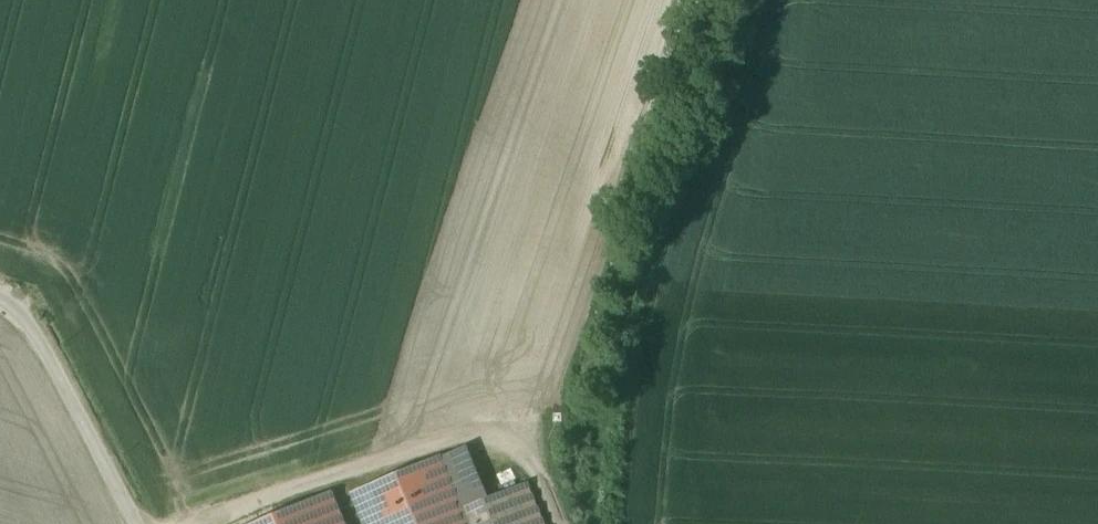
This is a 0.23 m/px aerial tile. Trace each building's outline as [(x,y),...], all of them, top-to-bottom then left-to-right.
[(512,491),(466,509),(445,457),(352,494),(364,523),(526,523),(512,491)]
